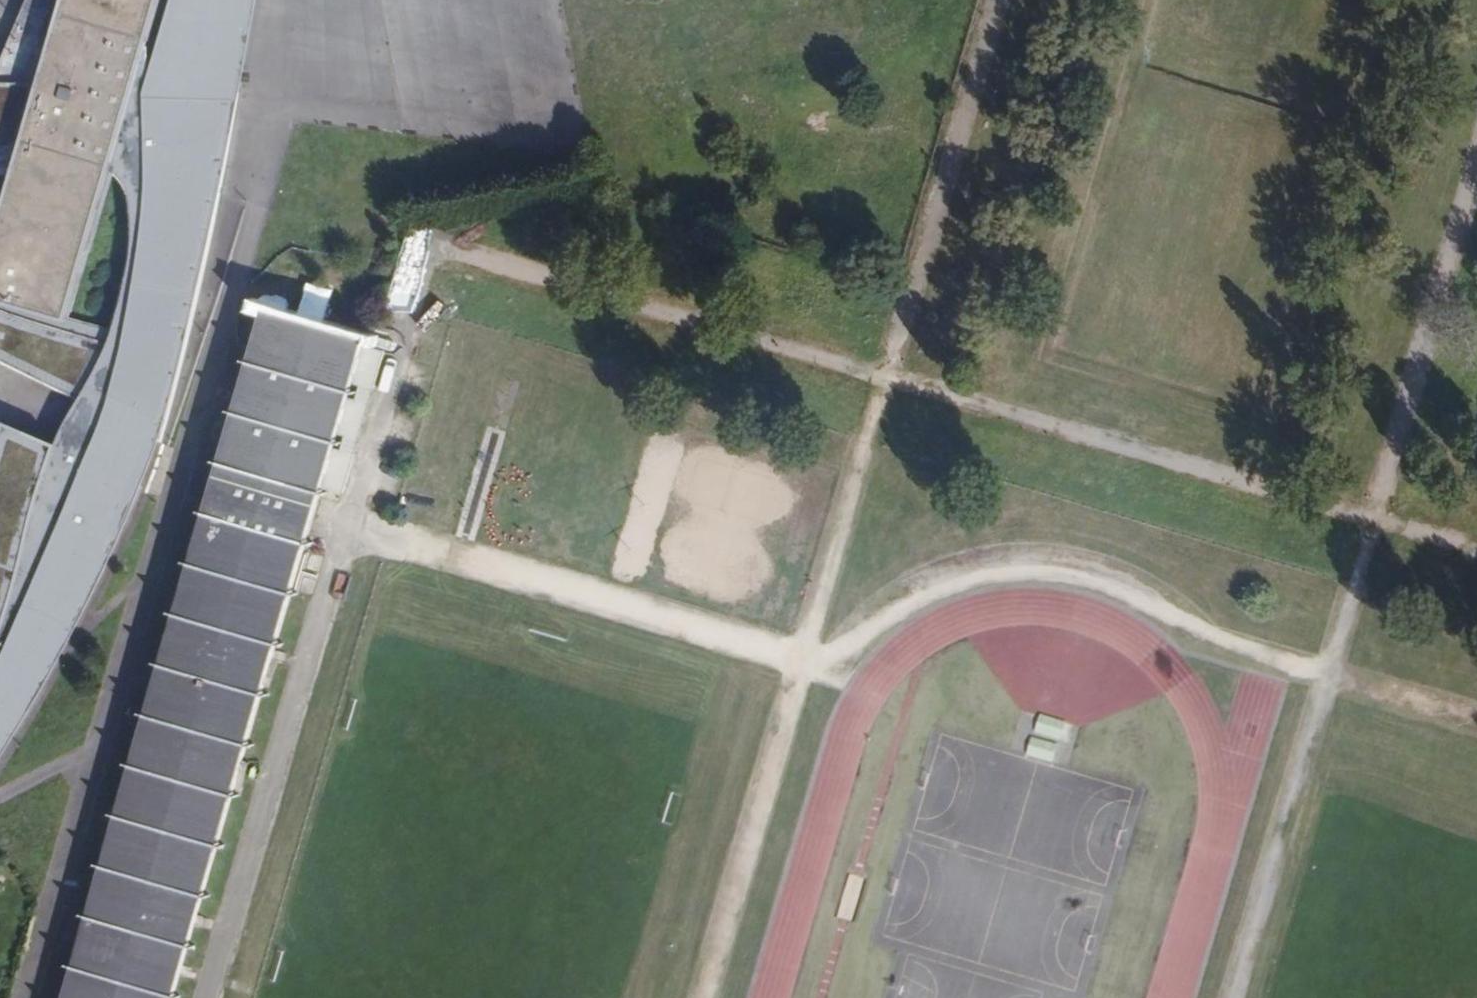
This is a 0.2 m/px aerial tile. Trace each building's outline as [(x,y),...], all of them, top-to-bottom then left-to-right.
[(181,502),(239,302),(368,339),(404,218),(568,185),(891,281),(973,0),(0,0),(0,997),(37,997),(181,502)] [(363,342),(266,313),(208,513),(67,997),(172,997),(291,591),(363,342)] [(1048,715),(1041,734),(1067,743),(1074,724),(1048,715)]
